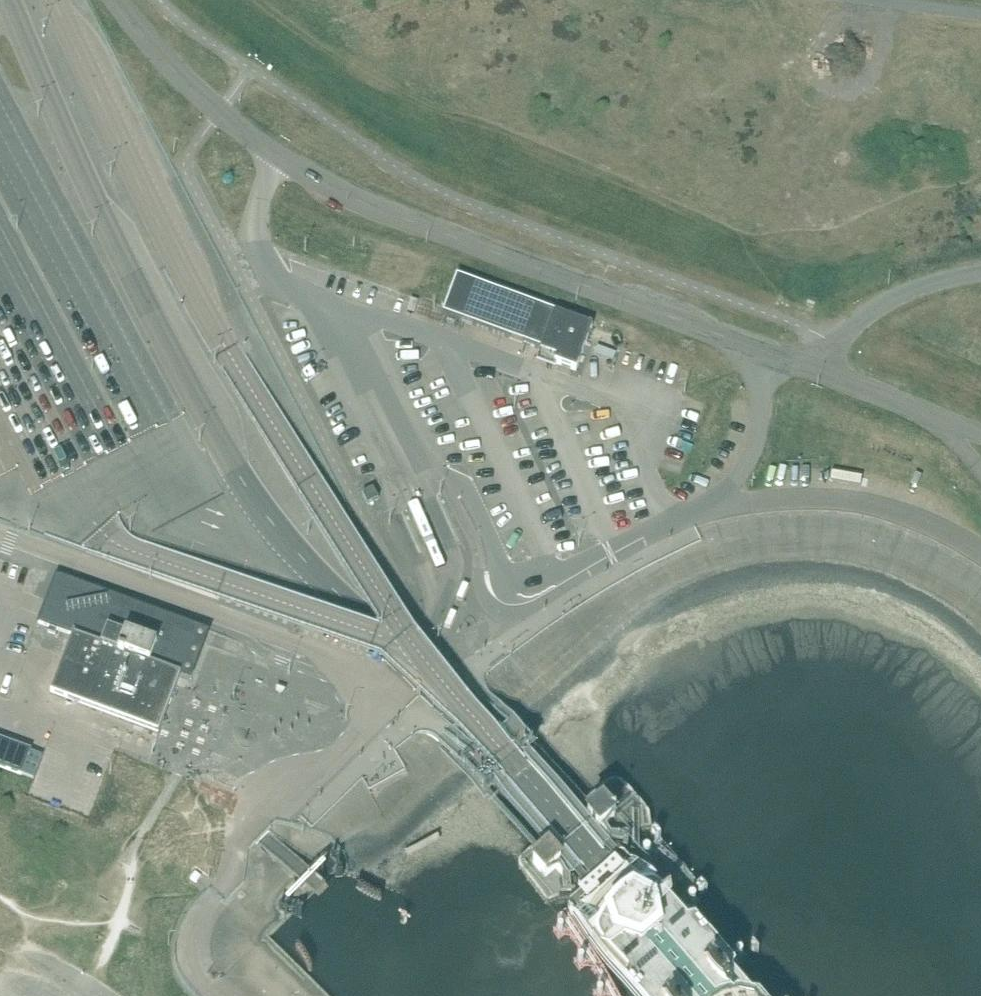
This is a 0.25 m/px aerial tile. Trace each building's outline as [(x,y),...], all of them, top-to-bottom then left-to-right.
[(459,277),(445,314),(516,340),(542,350),(539,357),(578,371),(594,326),(459,277)] [(373,489),(363,494),(368,505),(379,500),(373,489)] [(59,630),(74,636),(52,694),(159,734),(181,676),(194,639),(54,588),(49,601),(40,624),(51,628),(50,633),(57,635),(59,630)] [(47,671),(55,648),(45,645),(37,668),(47,671)] [(23,775),(23,774),(34,779),(35,775),(43,755),(0,739),(0,767),(23,775)] [(202,861),(240,812),(210,790),(181,829),(192,837),(184,847),(202,861)] [(620,820),(606,803),(587,818),(602,835),(620,820)] [(550,850),(532,865),(547,883),(566,867),(550,850)] [(196,871),(191,878),(198,884),(203,878),(196,871)]
